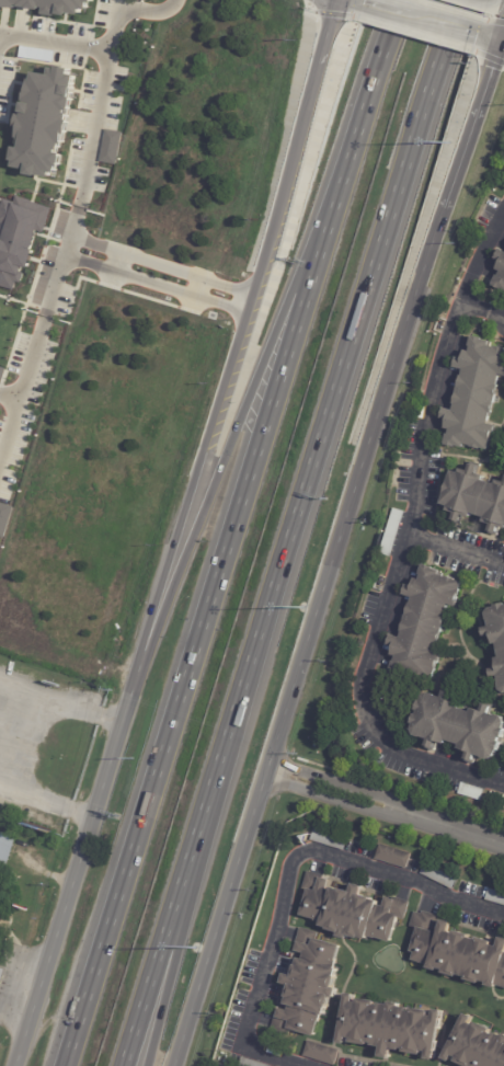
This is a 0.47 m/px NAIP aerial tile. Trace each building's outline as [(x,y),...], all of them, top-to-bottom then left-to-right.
[(91,26),(0,10),(0,0),(94,0),(91,26)] [(21,46),(56,51),(55,61),(20,57),(21,46)] [(34,69),(75,77),(56,179),(14,171),(34,69)] [(105,129),(122,133),(116,164),(100,161),(105,129)] [(13,288),(0,284),(0,233),(2,225),(0,224),(0,202),(1,203),(2,199),(12,203),(13,197),(49,208),(43,232),(35,230),(30,249),(33,250),(28,266),(21,264),(13,288)] [(499,251),(503,253),(503,292),(502,290),(502,293),(492,288),(493,286),(493,285),(496,277),(499,278),(501,273),(495,271),(500,262),(494,260),(499,251)] [(494,346),(503,348),(503,351),(503,376),(499,375),(496,386),(497,386),(491,414),(489,413),(486,424),(494,426),(493,434),(491,433),(486,451),(479,449),(479,450),(469,448),(470,446),(467,446),(467,449),(463,449),(465,445),(462,444),(461,448),(455,447),(454,448),(444,446),(445,444),(444,444),(446,435),(448,435),(449,431),(444,428),(446,420),(440,419),(443,409),(453,411),(454,405),(453,404),(459,376),(461,377),(462,370),(453,368),(455,357),(461,359),(463,351),(469,352),(470,347),(468,346),(470,337),(472,337),(472,336),(482,339),(481,341),(489,342),(488,346),(494,348),(494,346)] [(496,480),(503,483),(503,529),(502,537),(489,532),(491,525),(483,523),(484,518),(471,514),(470,518),(468,518),(466,526),(451,521),(455,514),(446,512),(448,507),(440,505),(451,471),(459,473),(460,469),(468,472),(470,466),(472,467),(484,470),(482,477),(483,477),(482,481),(495,485),(496,480)] [(3,538),(0,537),(0,503),(13,507),(3,538)] [(401,513),(403,513),(388,558),(377,553),(391,509),(401,513)] [(456,607),(456,608),(447,606),(445,616),(446,617),(437,644),(435,643),(433,654),(440,656),(438,664),(437,664),(432,680),(428,680),(427,684),(411,678),(410,681),(403,679),(393,676),(394,674),(389,672),(391,663),(393,664),(394,658),(389,657),(391,647),(386,646),(389,635),(400,639),(401,633),(398,632),(400,626),(401,626),(408,605),(410,605),(411,599),(401,596),(403,585),(411,588),(413,580),(419,582),(420,576),(419,576),(421,566),(422,566),(423,565),(433,569),(432,571),(439,573),(438,576),(445,578),(445,577),(455,581),(461,583),(456,601),(458,601),(456,607)] [(494,605),(503,604),(503,694),(500,691),(497,677),(490,678),(489,670),(495,669),(494,660),(499,658),(496,644),(492,645),(491,635),(483,637),(482,629),(489,628),(489,626),(488,626),(486,614),(490,609),(495,608),(494,605)] [(503,718),(503,721),(503,727),(503,730),(503,735),(503,740),(501,738),(500,743),(501,744),(497,753),(496,752),(494,758),(489,761),(484,759),(483,758),(481,758),(479,765),(466,760),(468,753),(459,750),(460,745),(447,741),(445,745),(442,744),(439,752),(425,747),(427,741),(414,736),(412,731),(414,725),(412,725),(415,715),(416,717),(419,712),(416,711),(420,701),(422,702),(424,697),(428,694),(435,696),(435,697),(442,699),(444,691),(448,694),(451,695),(449,702),(459,706),(458,709),(471,713),(472,709),(482,712),(484,704),(491,708),(489,714),(496,717),(496,715),(503,718)] [(478,801),(456,794),(459,783),(481,790),(478,801)] [(344,838),(341,849),(308,839),(311,828),(344,838)] [(12,835),(0,874),(0,832),(7,834),(12,835)] [(405,868),(375,859),(380,844),(411,853),(405,868)] [(321,876),(321,878),(330,880),(329,885),(336,889),(336,886),(350,891),(352,883),(360,885),(358,893),(368,896),(367,897),(376,899),(375,904),(385,907),(388,897),(397,901),(397,898),(413,904),(409,920),(398,917),(391,942),(376,938),(376,939),(365,935),(364,938),(356,936),(356,937),(346,933),(344,938),(335,936),(337,931),(324,928),(325,927),(319,925),(319,921),(316,920),(317,919),(301,915),(309,891),(307,891),(312,873),(321,875),(321,876)] [(486,889),(503,894),(503,905),(483,898),(486,889)] [(497,937),(503,939),(503,950),(502,953),(503,954),(503,988),(493,985),(493,987),(483,985),(484,981),(477,979),(476,983),(462,978),(463,976),(454,974),(454,976),(439,972),(440,968),(434,967),(434,970),(424,967),(425,964),(412,961),(414,953),(411,952),(416,930),(413,929),(417,914),(424,916),(425,914),(437,917),(443,919),(443,920),(448,921),(446,931),(451,932),(451,930),(466,933),(465,937),(473,939),(474,937),(488,941),(488,943),(495,945),(497,937)] [(305,930),(322,936),(321,941),(340,947),(332,975),(333,975),(330,987),(334,988),(332,998),(327,997),(323,1008),(321,1015),(322,1015),(320,1023),(319,1022),(314,1038),(295,1032),(293,1039),(275,1033),(279,1019),(278,1019),(280,1010),(289,1012),(290,1007),(283,1005),(285,997),(284,996),(286,985),(279,983),(282,973),(289,975),(293,964),(294,964),(296,958),(302,960),(303,954),(297,952),(299,943),(301,943),(305,930)] [(440,1023),(434,1061),(426,1059),(427,1053),(422,1052),(422,1055),(404,1053),(405,1050),(401,1048),(400,1051),(391,1050),(389,1059),(379,1057),(381,1048),(373,1046),(374,1043),(368,1043),(367,1046),(351,1043),(352,1039),(347,1038),(346,1045),(337,1044),(346,994),(354,996),(353,1002),(357,1004),(358,999),(375,1002),(375,1006),(379,1006),(380,1004),(389,1006),(390,1002),(399,1005),(399,1007),(408,1009),(408,1011),(412,1012),(412,1009),(429,1012),(428,1017),(434,1018),(435,1010),(443,1011),(440,1023)] [(503,1038),(503,1036),(503,1065),(472,1065),(462,1065),(456,1063),(458,1058),(454,1055),(450,1062),(444,1058),(466,1013),(473,1018),(470,1023),(474,1025),(476,1022),(492,1030),(491,1033),(494,1035),(495,1033),(503,1038)] [(339,1053),(334,1065),(303,1056),(308,1042),(339,1052),(339,1053)] [(239,1056),(269,1065),(236,1065),(239,1056)]
